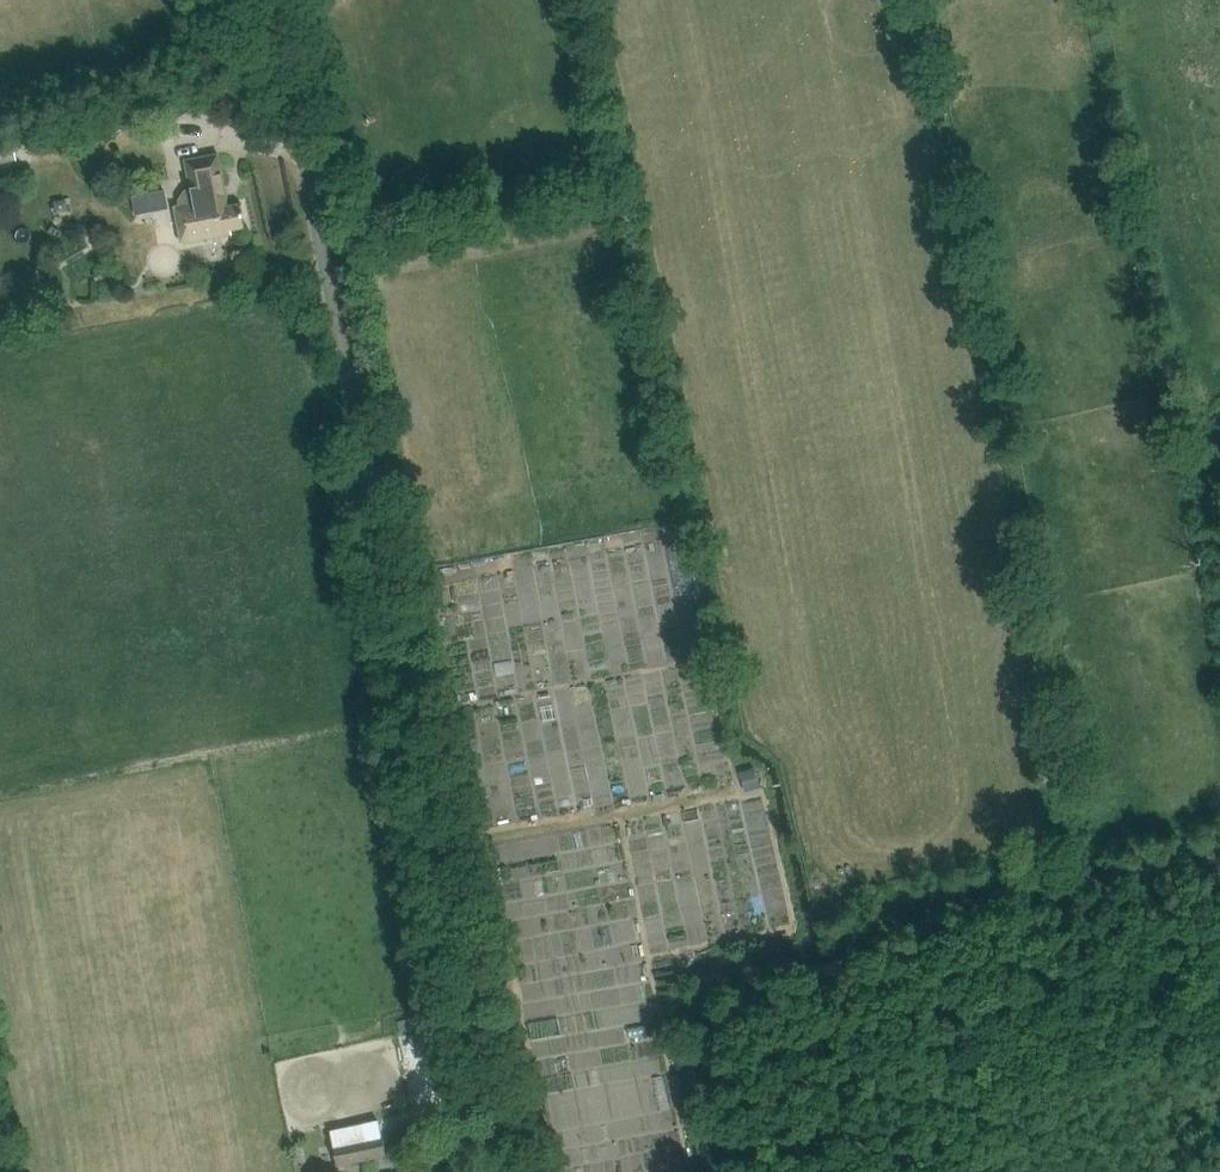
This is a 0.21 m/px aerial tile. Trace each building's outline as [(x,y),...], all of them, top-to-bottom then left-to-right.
[(0,88),(0,121),(13,118),(5,87),(0,88)] [(0,142),(0,164),(15,161),(11,139),(0,142)] [(181,205),(175,206),(182,243),(232,233),(231,229),(245,227),(241,204),(225,207),(223,198),(228,198),(219,153),(186,160),(191,190),(186,191),(180,200),(181,205)] [(166,186),(132,195),(137,215),(171,206),(166,186)] [(740,772),(745,791),(760,787),(754,767),(740,772)] [(366,1137),(363,1123),(330,1130),(337,1166),(386,1156),(381,1134),(366,1137)]
